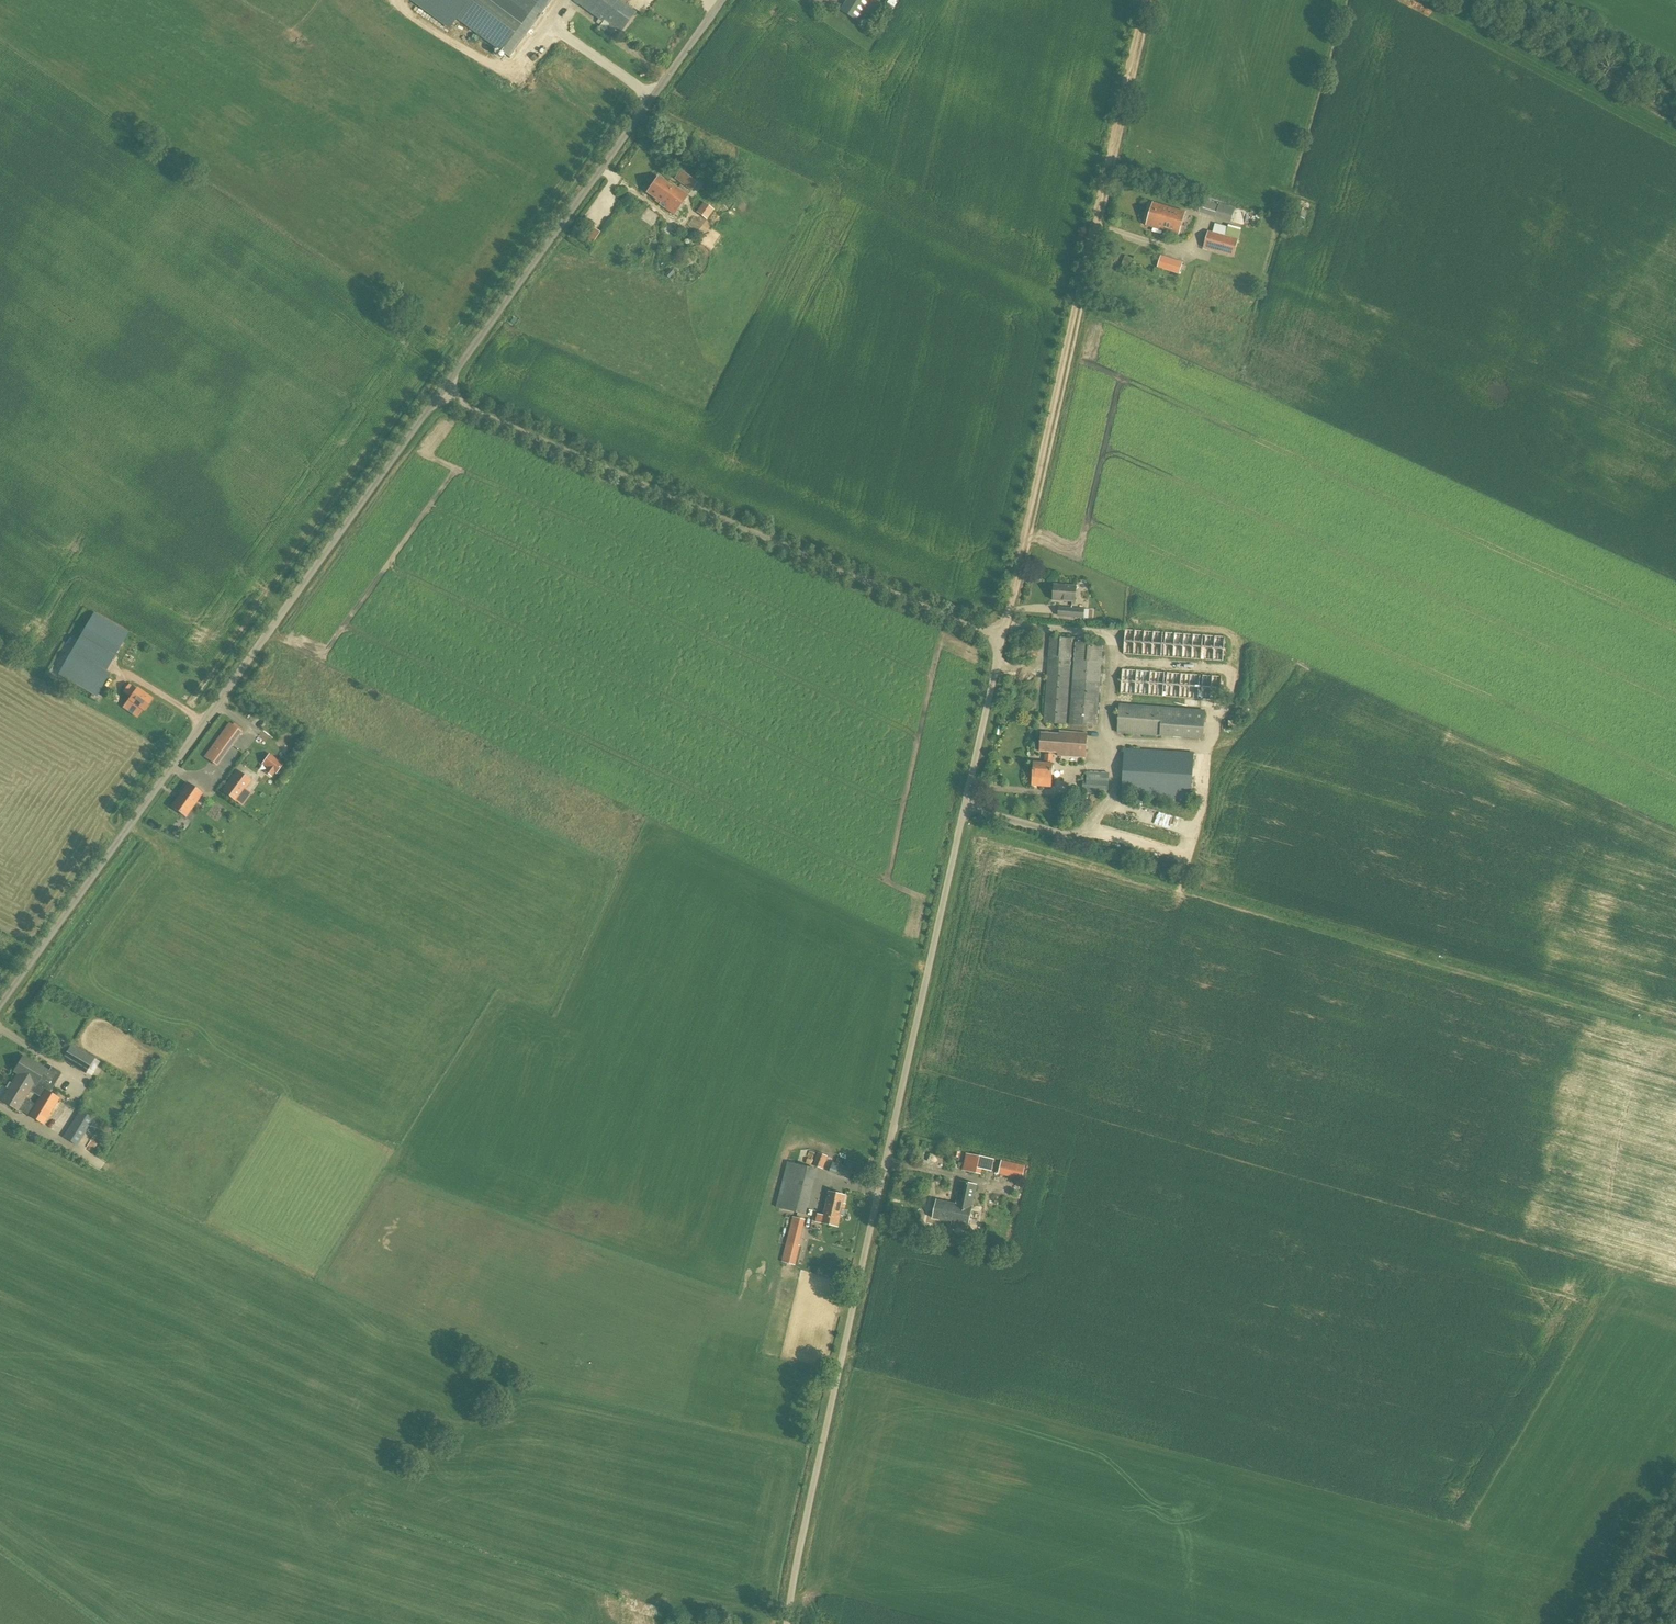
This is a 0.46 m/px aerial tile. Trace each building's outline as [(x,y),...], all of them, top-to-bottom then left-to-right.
[(456,19),(501,52),(520,26),(484,0),(470,0),(456,19)] [(533,11),(541,0),(518,0),(533,11)] [(572,0),(602,22),(603,20),(610,25),(608,27),(614,31),(615,29),(621,33),(636,13),(619,0),(572,0)] [(840,11),(860,24),(865,16),(873,22),(885,4),(878,0),(847,0),(840,11)] [(684,164),(674,179),(691,191),(701,176),(684,164)] [(659,205),(673,215),(687,195),(673,184),(671,186),(658,177),(646,193),(660,203),(659,205)] [(1215,218),(1215,217),(1231,222),(1235,208),(1220,203),(1219,205),(1203,200),(1198,212),(1215,218)] [(714,209),(704,202),(698,211),(707,218),(714,209)] [(1146,226),(1163,231),(1170,208),(1153,203),(1146,226)] [(1170,208),(1163,231),(1178,235),(1185,212),(1170,208)] [(1215,223),(1213,233),(1208,231),(1204,248),(1234,256),(1238,239),(1225,236),(1228,226),(1215,223)] [(600,232),(592,227),(585,238),(592,243),(600,232)] [(1179,274),(1181,270),(1182,265),(1183,262),(1161,256),(1158,267),(1179,274)] [(1053,600),(1075,602),(1076,586),(1054,585),(1053,600)] [(1058,617),(1084,619),(1085,609),(1059,607),(1058,617)] [(107,670),(112,662),(116,656),(126,637),(129,633),(94,613),(58,676),(96,698),(110,673),(107,671),(107,670)] [(1125,629),(1123,655),(1223,662),(1225,636),(1125,629)] [(1043,723),(1066,725),(1073,639),(1050,637),(1043,723)] [(1076,642),(1069,725),(1096,727),(1103,644),(1076,642)] [(1223,676),(1122,668),(1120,694),(1221,702),(1223,676)] [(129,685),(124,692),(131,697),(129,700),(127,702),(128,703),(128,702),(141,712),(142,710),(144,711),(152,699),(144,693),(137,688),(136,690),(129,685)] [(1205,710),(1120,704),(1118,734),(1160,737),(1203,740),(1205,710)] [(226,729),(208,753),(218,760),(236,736),(226,729)] [(1041,732),(1039,753),(1058,754),(1057,757),(1086,758),(1087,733),(1059,731),(1059,734),(1041,732)] [(1121,796),(1191,800),(1194,753),(1124,749),(1121,796)] [(1034,762),(1032,786),(1051,788),(1053,755),(1045,754),(1044,763),(1034,762)] [(267,766),(275,772),(276,772),(282,763),(270,755),(263,764),(267,766)] [(222,791),(241,805),(250,793),(245,789),(251,781),(237,770),(222,791)] [(1085,789),(1085,793),(1104,794),(1104,791),(1108,791),(1108,781),(1086,780),(1086,781),(1083,781),(1082,789),(1085,789)] [(187,783),(171,807),(186,818),(203,794),(187,783)] [(62,1060),(85,1074),(95,1058),(72,1044),(62,1060)] [(21,1058),(13,1072),(16,1075),(17,1075),(24,1079),(32,1084),(34,1085),(35,1086),(43,1091),(44,1088),(50,1092),(62,1073),(51,1066),(48,1073),(35,1065),(35,1066),(21,1058)] [(16,1075),(1,1100),(18,1110),(19,1110),(28,1116),(43,1125),(60,1098),(50,1092),(44,1088),(43,1091),(35,1104),(26,1098),(34,1085),(32,1084),(24,1079),(24,1080),(16,1075)] [(94,1119),(80,1111),(63,1137),(77,1146),(94,1119)] [(828,1156),(818,1153),(813,1165),(823,1169),(828,1156)] [(967,1154),(963,1170),(969,1171),(970,1166),(979,1168),(981,1157),(967,1154)] [(776,1207),(806,1215),(817,1169),(788,1162),(776,1207)] [(852,1170),(833,1162),(829,1172),(849,1179),(852,1170)] [(1017,1164),(1014,1175),(1022,1177),(1025,1166),(1017,1164)] [(937,1200),(933,1218),(952,1222),(952,1225),(968,1229),(973,1205),(972,1205),(976,1185),(971,1184),(961,1182),(956,1204),(947,1202),(937,1200)] [(818,1214),(816,1222),(838,1227),(845,1195),(829,1192),(823,1215),(818,1214)] [(782,1262),(795,1265),(800,1245),(799,1245),(805,1220),(793,1217),(782,1262)]
